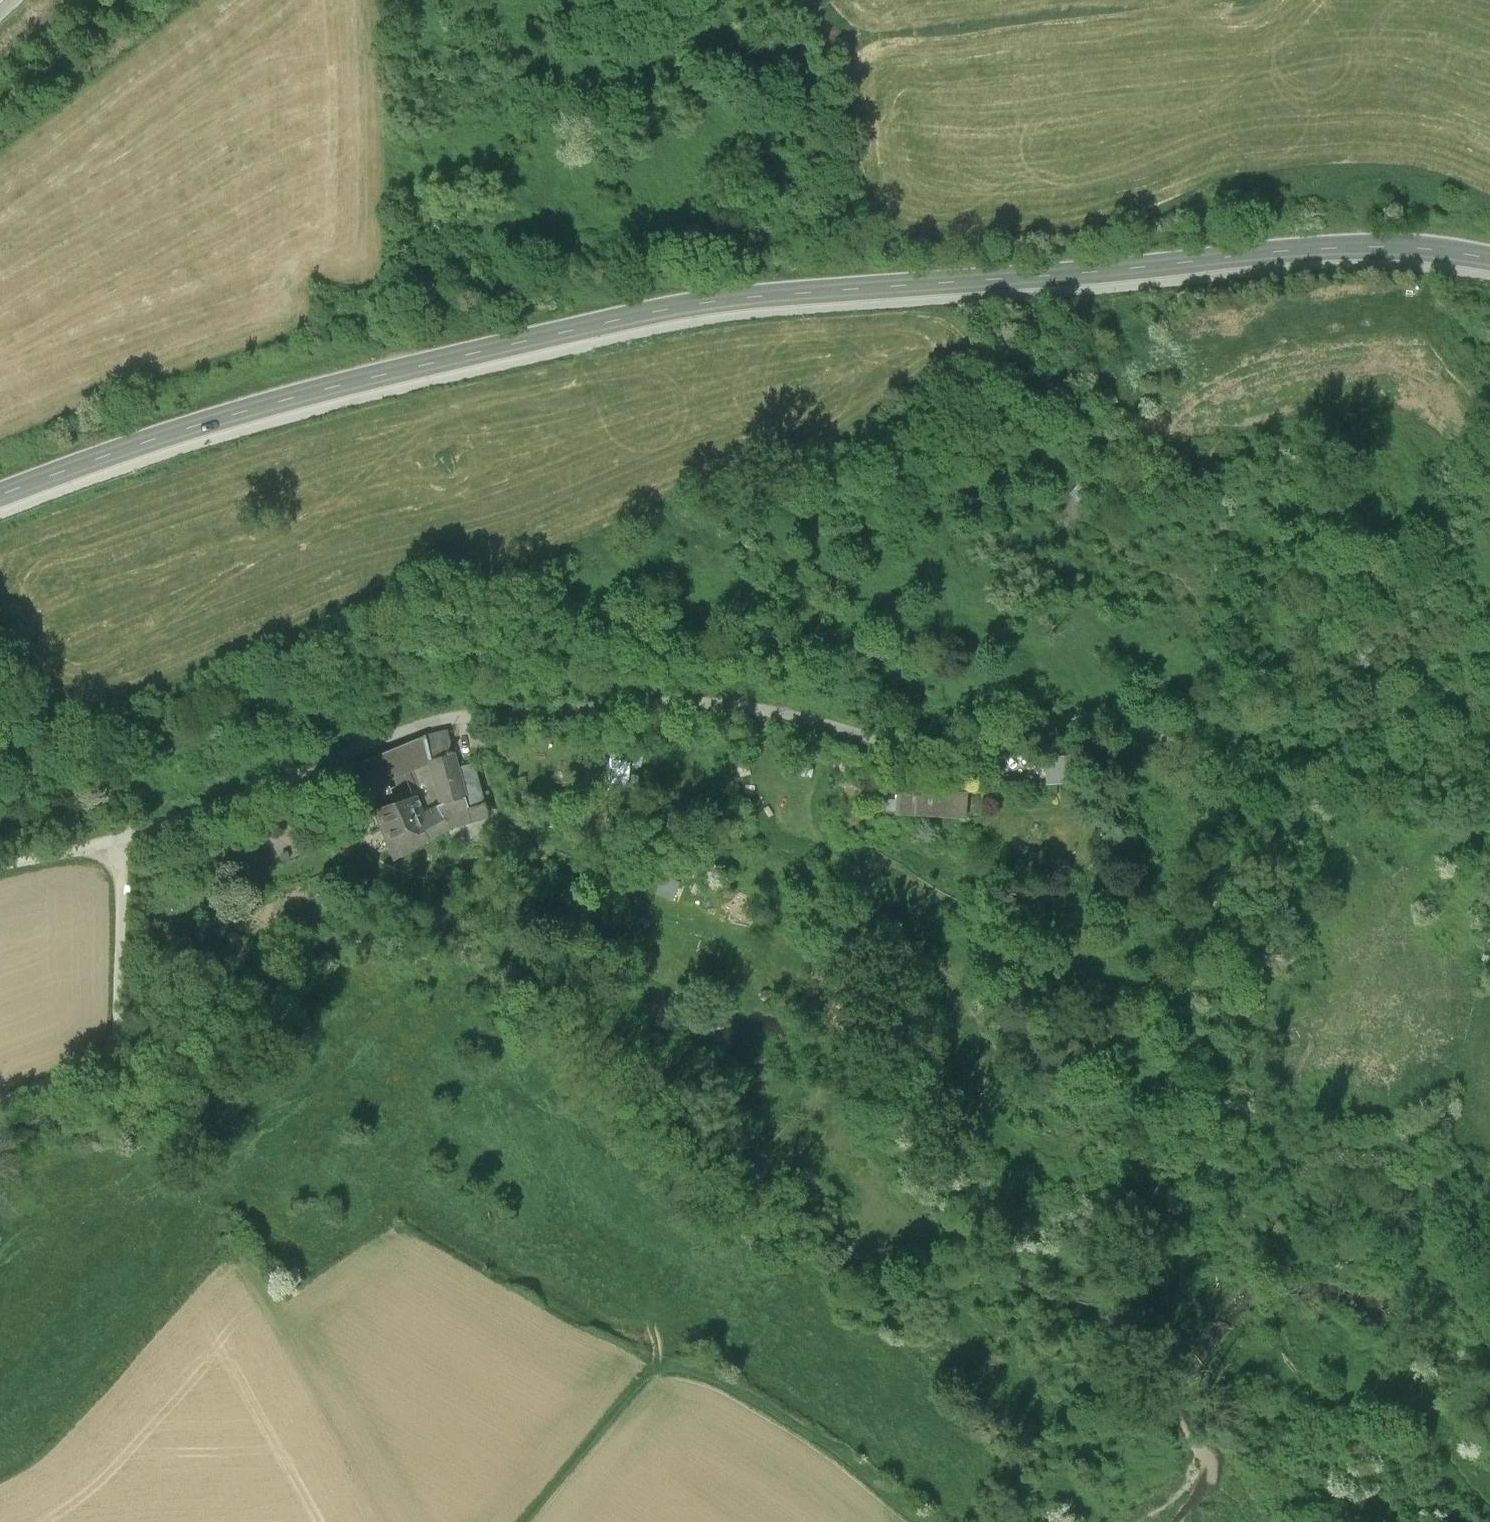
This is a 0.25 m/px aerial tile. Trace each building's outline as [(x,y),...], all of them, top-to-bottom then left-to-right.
[(487,817),(471,764),(455,767),(446,736),(427,739),(358,767),(393,857),(487,817)] [(888,762),(885,813),(956,818),(960,767),(888,762)]
